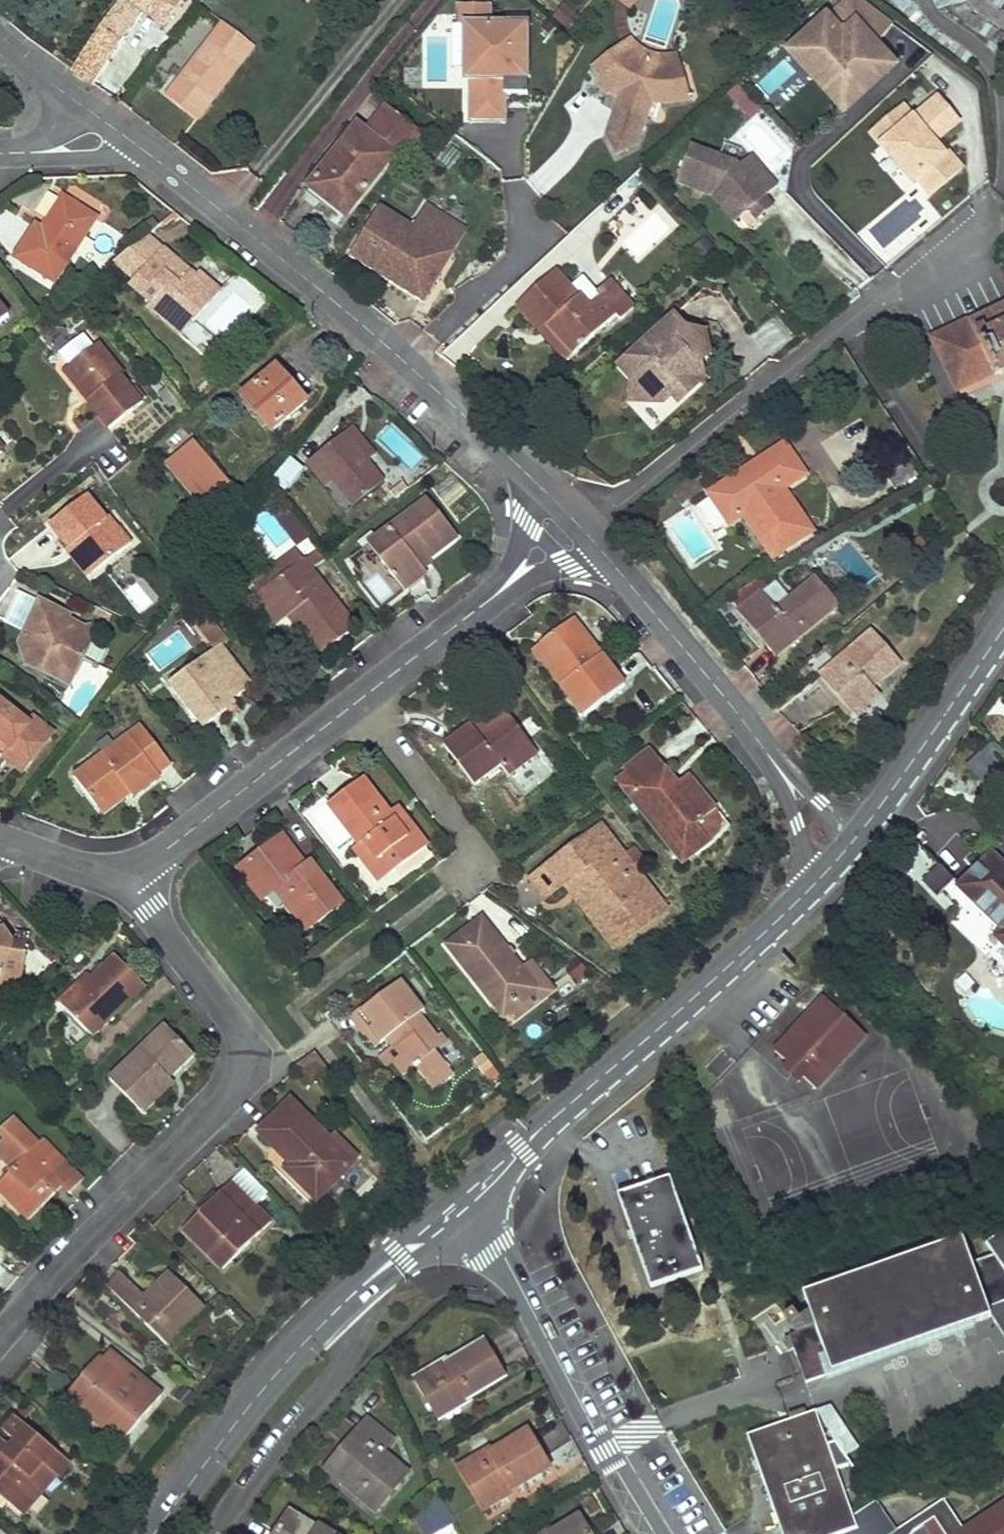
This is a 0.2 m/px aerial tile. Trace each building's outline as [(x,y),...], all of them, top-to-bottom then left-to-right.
[(71,70),(94,85),(144,14),(154,0),(121,0),(71,70)] [(144,14),(163,28),(182,0),(154,0),(144,14)] [(631,11),(640,0),(617,0),(631,11)] [(859,0),(847,0),(840,9),(839,8),(796,49),(830,86),(840,77),(858,96),(876,80),(870,74),(876,67),(882,73),(888,68),(872,50),(891,24),(859,0)] [(458,26),(463,26),(463,69),(470,69),(470,122),(504,122),(504,96),(528,96),(528,12),(504,12),(504,26),(491,26),(491,7),(458,7),(458,26)] [(167,98),(197,121),(254,47),(224,23),(167,98)] [(881,38),(892,52),(906,40),(895,27),(881,38)] [(639,147),(651,108),(675,106),(689,103),(677,54),(665,56),(655,55),(646,52),(638,45),(631,39),(592,68),(599,78),(598,88),(619,98),(607,136),(617,158),(639,147)] [(830,86),(796,49),(789,55),(824,92),(830,86)] [(882,73),(876,67),(870,74),(876,80),(882,73)] [(905,124),(873,151),(905,189),(908,186),(922,202),(954,175),(929,145),(952,126),(931,102),(905,124)] [(357,125),(307,187),(345,217),(395,156),(402,162),(422,137),(382,106),(370,121),(363,130),(357,125)] [(905,124),(895,112),(863,140),(873,151),(905,124)] [(689,147),(677,182),(713,195),(714,191),(721,193),(739,218),(748,211),(764,198),(776,187),(750,156),(738,166),(735,162),(689,147)] [(713,195),(734,222),(739,218),(721,193),(714,191),(713,195)] [(36,226),(15,260),(56,285),(97,218),(64,197),(46,226),(51,228),(48,233),(36,226)] [(772,207),(764,198),(748,211),(756,220),(772,207)] [(379,207),(349,256),(423,301),(452,253),(436,242),(449,220),(428,207),(414,229),(379,207)] [(449,220),(436,242),(452,253),(466,230),(449,220)] [(166,253),(152,241),(125,274),(138,285),(166,253)] [(194,277),(166,253),(138,285),(134,291),(155,309),(180,330),(188,320),(197,328),(224,296),(202,277),(199,281),(194,286),(189,282),(194,277)] [(555,272),(516,307),(540,333),(547,327),(574,355),(616,316),(617,315),(601,297),(600,298),(588,309),(555,272)] [(199,281),(194,277),(189,282),(194,286),(199,281)] [(609,282),(596,294),(600,298),(601,297),(617,315),(616,316),(620,320),(632,308),(609,282)] [(10,318),(0,305),(0,325),(10,318)] [(969,321),(994,375),(995,377),(1003,372),(1003,305),(969,321)] [(180,330),(155,309),(151,313),(185,342),(197,328),(188,320),(180,330)] [(631,378),(630,403),(664,405),(670,399),(678,407),(706,381),(703,362),(711,355),(707,332),(686,327),(675,315),(619,365),(631,378)] [(968,320),(932,340),(956,392),(994,375),(969,321),(968,320)] [(547,327),(540,333),(567,362),(574,355),(547,327)] [(126,373),(99,341),(93,346),(83,334),(58,354),(68,366),(90,392),(92,391),(96,395),(88,401),(110,429),(144,403),(122,376),(126,373)] [(68,366),(63,370),(88,401),(96,395),(92,391),(90,392),(68,366)] [(276,368),(242,397),(272,433),(307,403),(276,368)] [(917,380),(920,387),(926,384),(923,377),(917,380)] [(353,428),(344,435),(365,461),(374,454),(353,428)] [(344,435),(315,459),(334,482),(353,507),(383,483),(365,461),(344,435)] [(195,442),(167,465),(201,507),(230,483),(195,442)] [(729,523),(742,514),(755,533),(760,530),(770,545),(778,540),(786,553),(813,536),(782,488),(804,474),(784,444),(710,493),(729,523)] [(291,457),(272,481),(287,492),(306,468),(291,457)] [(315,459),(307,465),(326,489),(334,482),(315,459)] [(906,463),(887,475),(896,489),(915,476),(906,463)] [(86,497),(51,526),(69,548),(71,546),(94,573),(129,545),(107,517),(104,520),(86,497)] [(427,500),(373,542),(385,557),(381,561),(405,591),(426,574),(420,566),(457,537),(427,500)] [(284,501),(275,508),(298,537),(307,530),(284,501)] [(760,530),(755,533),(773,561),(786,553),(778,540),(770,545),(760,530)] [(314,542),(310,546),(321,560),(326,556),(314,542)] [(373,542),(369,545),(381,561),(385,557),(373,542)] [(69,548),(65,551),(87,578),(94,573),(71,546),(69,548)] [(310,546),(304,551),(315,565),(321,560),(310,546)] [(299,555),(295,550),(270,569),(274,573),(278,578),(260,592),(282,620),(287,617),(294,612),(299,619),(297,621),(322,653),(355,627),(310,569),(315,565),(304,551),(299,555)] [(274,573),(256,586),(256,597),(277,624),(282,620),(260,592),(278,578),(274,573)] [(742,610),(740,612),(777,658),(842,604),(819,574),(778,607),(765,591),(770,587),(760,575),(730,597),(742,610)] [(39,603),(18,647),(32,653),(27,663),(42,670),(41,673),(57,681),(63,670),(74,675),(83,658),(77,655),(81,648),(83,648),(94,644),(88,626),(75,630),(64,624),(68,616),(39,603)] [(294,612),(287,617),(293,624),(297,621),(299,619),(294,612)] [(217,618),(199,624),(207,647),(225,641),(217,618)] [(574,620),(541,645),(564,675),(568,672),(573,678),(562,687),(585,717),(625,686),(574,620)] [(872,630),(819,676),(856,717),(881,696),(873,688),(901,664),(872,630)] [(541,645),(534,650),(562,687),(573,678),(568,672),(564,675),(541,645)] [(209,655),(170,685),(204,729),(227,712),(223,707),(231,701),(245,690),(234,676),(240,670),(230,657),(229,657),(221,647),(209,656),(209,655)] [(63,670),(57,681),(69,686),(74,675),(63,670)] [(240,670),(234,676),(245,690),(252,685),(240,670)] [(231,701),(223,707),(227,712),(235,705),(231,701)] [(471,725),(443,746),(475,786),(501,766),(510,777),(540,755),(499,703),(484,715),(488,720),(475,730),(471,725)] [(21,777),(54,734),(32,717),(27,724),(0,704),(0,760),(21,777)] [(484,715),(471,725),(475,730),(488,720),(484,715)] [(141,726),(74,778),(97,808),(117,793),(115,791),(122,785),(129,793),(132,798),(160,777),(157,773),(169,763),(141,726)] [(966,767),(982,784),(1003,763),(1003,759),(991,745),(966,767)] [(628,774),(616,783),(683,866),(710,844),(696,827),(716,811),(702,792),(695,798),(682,782),(679,785),(672,790),(660,775),(667,770),(651,749),(625,770),(628,774)] [(667,770),(660,775),(672,790),(679,785),(667,770)] [(689,777),(682,782),(695,798),(702,792),(689,777)] [(363,780),(329,805),(360,845),(354,850),(369,869),(384,857),(396,871),(429,847),(405,818),(397,824),(389,814),(363,780)] [(117,793),(97,808),(102,814),(129,793),(122,785),(115,791),(117,793)] [(398,808),(389,814),(397,824),(405,818),(398,808)] [(604,825),(545,868),(560,888),(562,885),(569,880),(583,897),(585,895),(616,936),(646,913),(641,905),(656,895),(604,825)] [(282,836),(275,841),(298,872),(305,867),(282,836)] [(275,841),(246,864),(270,895),(276,890),(308,931),(343,905),(311,862),(305,867),(298,872),(275,841)] [(924,877),(936,862),(924,852),(912,867),(924,877)] [(991,854),(959,886),(979,907),(1003,931),(1003,867),(991,854)] [(384,857),(369,869),(380,884),(396,871),(384,857)] [(246,864),(237,870),(261,901),(270,895),(246,864)] [(943,865),(922,878),(933,897),(955,884),(943,865)] [(545,868),(530,880),(545,899),(560,888),(545,868)] [(569,880),(562,885),(614,950),(668,912),(656,895),(641,905),(646,913),(616,936),(585,895),(583,897),(569,880)] [(967,919),(993,945),(1000,938),(1003,934),(1003,931),(979,907),(967,919)] [(483,919),(448,946),(480,986),(484,983),(505,1009),(535,985),(483,919)] [(6,996),(20,985),(28,943),(12,941),(0,924),(0,994),(6,996)] [(92,982),(64,1008),(92,1038),(146,987),(116,956),(90,981),(92,982)] [(87,977),(59,1003),(64,1008),(92,982),(90,981),(87,977)] [(401,980),(361,1011),(373,1026),(368,1030),(380,1045),(386,1040),(393,1035),(401,1047),(395,1051),(401,1059),(411,1072),(416,1068),(427,1082),(447,1067),(436,1053),(432,1048),(441,1041),(420,1014),(425,1010),(401,980)] [(484,983),(480,986),(504,1017),(538,990),(535,985),(505,1009),(484,983)] [(867,1035),(824,997),(776,1051),(781,1056),(787,1062),(806,1079),(818,1089),(867,1035)] [(361,1011),(351,1018),(375,1049),(380,1045),(368,1030),(373,1026),(361,1011)] [(166,1026),(110,1080),(143,1114),(175,1084),(170,1079),(194,1055),(166,1026)] [(393,1035),(386,1040),(395,1051),(401,1047),(393,1035)] [(441,1041),(432,1048),(436,1053),(447,1044),(443,1039),(441,1041)] [(486,1052),(472,1059),(486,1084),(500,1076),(486,1052)] [(315,1053),(298,1066),(312,1084),(329,1070),(315,1053)] [(389,1056),(383,1061),(389,1068),(395,1063),(389,1056)] [(401,1059),(395,1063),(405,1076),(411,1072),(401,1059)] [(802,1083),(806,1079),(787,1062),(783,1067),(802,1083)] [(447,1067),(427,1082),(434,1091),(454,1076),(447,1067)] [(292,1102),(259,1135),(290,1166),(298,1174),(293,1180),(316,1203),(347,1173),(322,1148),(329,1140),(292,1102)] [(0,1132),(0,1134),(6,1140),(0,1145),(0,1157),(14,1171),(0,1185),(0,1191),(29,1220),(56,1194),(51,1188),(58,1182),(70,1194),(83,1181),(44,1141),(39,1145),(13,1119),(0,1132)] [(329,1140),(322,1148),(347,1173),(354,1166),(329,1140)] [(290,1166),(285,1172),(293,1180),(298,1174),(290,1166)] [(670,1177),(618,1194),(652,1289),(703,1269),(670,1177)] [(231,1184),(183,1232),(223,1272),(271,1223),(231,1184)] [(804,1293),(808,1303),(816,1326),(795,1333),(789,1335),(802,1371),(806,1383),(992,1317),(988,1308),(1003,1303),(1003,1236),(989,1247),(994,1255),(972,1262),(963,1237),(804,1293)] [(121,1274),(108,1287),(169,1347),(206,1308),(171,1272),(154,1289),(159,1292),(149,1302),(145,1298),(121,1274)] [(154,1289),(145,1298),(149,1302),(159,1292),(154,1289)] [(808,1303),(794,1312),(800,1320),(790,1327),(795,1333),(816,1326),(808,1303)] [(988,1308),(992,1317),(1003,1333),(1003,1303),(988,1308)] [(794,1312),(785,1318),(790,1327),(800,1320),(794,1312)] [(505,1376),(483,1340),(448,1361),(446,1358),(415,1377),(435,1412),(465,1395),(467,1398),(505,1376)] [(86,1373),(62,1401),(79,1415),(81,1412),(86,1406),(126,1440),(163,1396),(143,1380),(137,1387),(120,1374),(127,1366),(110,1351),(102,1361),(106,1363),(93,1379),(86,1373)] [(99,1358),(86,1373),(93,1379),(106,1363),(102,1361),(99,1358)] [(127,1366),(120,1374),(137,1387),(143,1380),(127,1366)] [(467,1398),(465,1395),(435,1412),(440,1420),(469,1403),(467,1398)] [(86,1406),(81,1412),(121,1446),(126,1440),(86,1406)] [(893,1532),(874,1502),(853,1516),(837,1470),(852,1465),(836,1441),(828,1444),(816,1411),(787,1421),(747,1436),(782,1533),(913,1533),(914,1531),(934,1518),(945,1533),(1003,1533),(1003,1503),(964,1530),(943,1499),(893,1532)] [(23,1517),(44,1493),(37,1488),(50,1473),(57,1478),(58,1480),(71,1465),(16,1419),(5,1431),(17,1442),(11,1448),(4,1457),(0,1453),(0,1497),(23,1517)] [(393,1439),(368,1419),(357,1433),(361,1436),(331,1473),(377,1511),(409,1473),(384,1452),(393,1439)] [(512,1489),(549,1467),(527,1431),(492,1452),(490,1448),(459,1467),(480,1502),(509,1485),(512,1489)] [(361,1436),(357,1433),(327,1470),(331,1473),(361,1436)] [(4,1457),(11,1448),(0,1438),(0,1453),(4,1457)] [(50,1473),(37,1488),(44,1493),(57,1478),(50,1473)] [(512,1489),(509,1485),(480,1502),(485,1510),(514,1492),(512,1489)] [(455,1522),(436,1490),(423,1505),(439,1531),(455,1522)] [(290,1511),(276,1533),(334,1533),(321,1526),(318,1529),(290,1511)] [(579,1517),(552,1532),(550,1530),(543,1533),(589,1533),(579,1517)]
